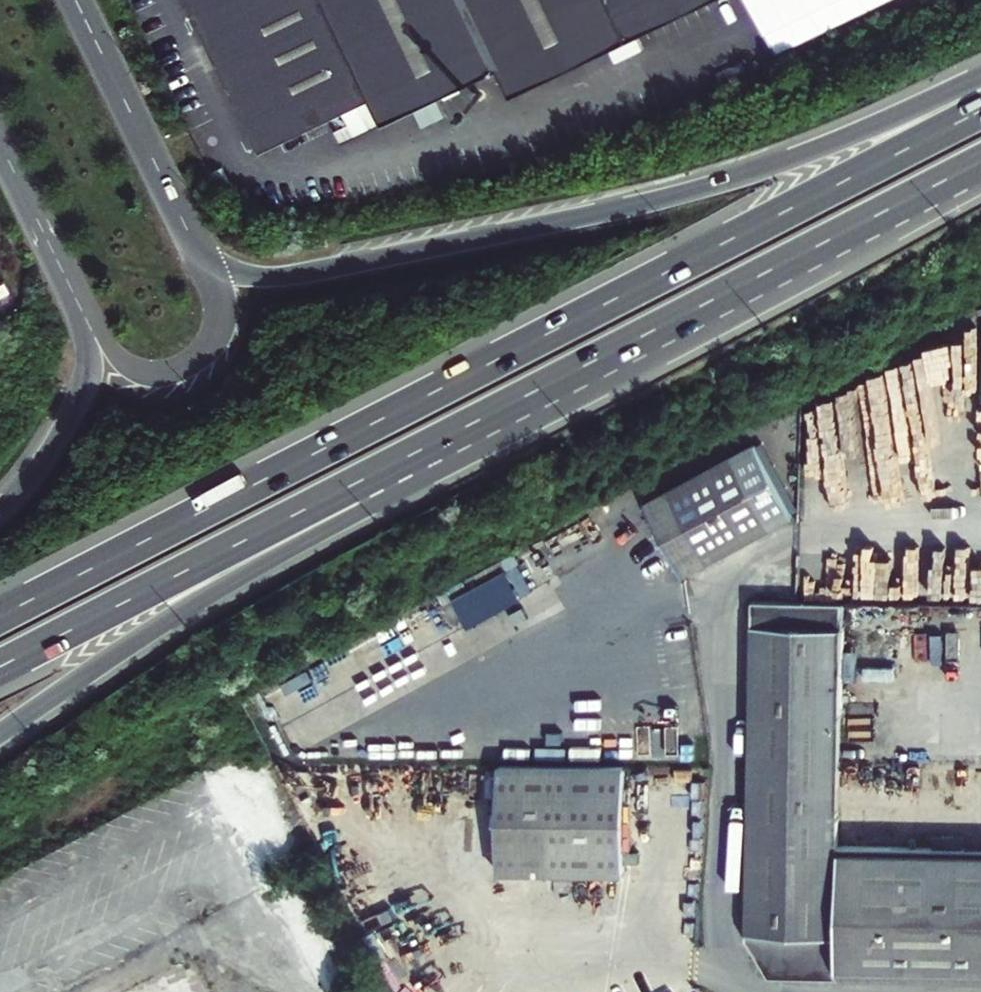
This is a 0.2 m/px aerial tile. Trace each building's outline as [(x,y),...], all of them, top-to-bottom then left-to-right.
[(274,149),(385,97),(396,118),(509,68),(522,90),(718,0),(206,0),(274,149)] [(771,31),(837,0),(756,0),(771,31)] [(740,447),(650,495),(685,559),(775,511),(740,447)] [(804,578),(805,595),(878,592),(877,579),(889,579),(889,594),(922,593),(921,572),(927,571),(927,554),(911,555),(911,551),(814,556),(815,577),(804,578)] [(744,939),(766,978),(980,981),(980,852),(841,849),(843,602),(751,600),(744,939)] [(623,764),(498,763),(498,868),(623,869),(623,764)]
